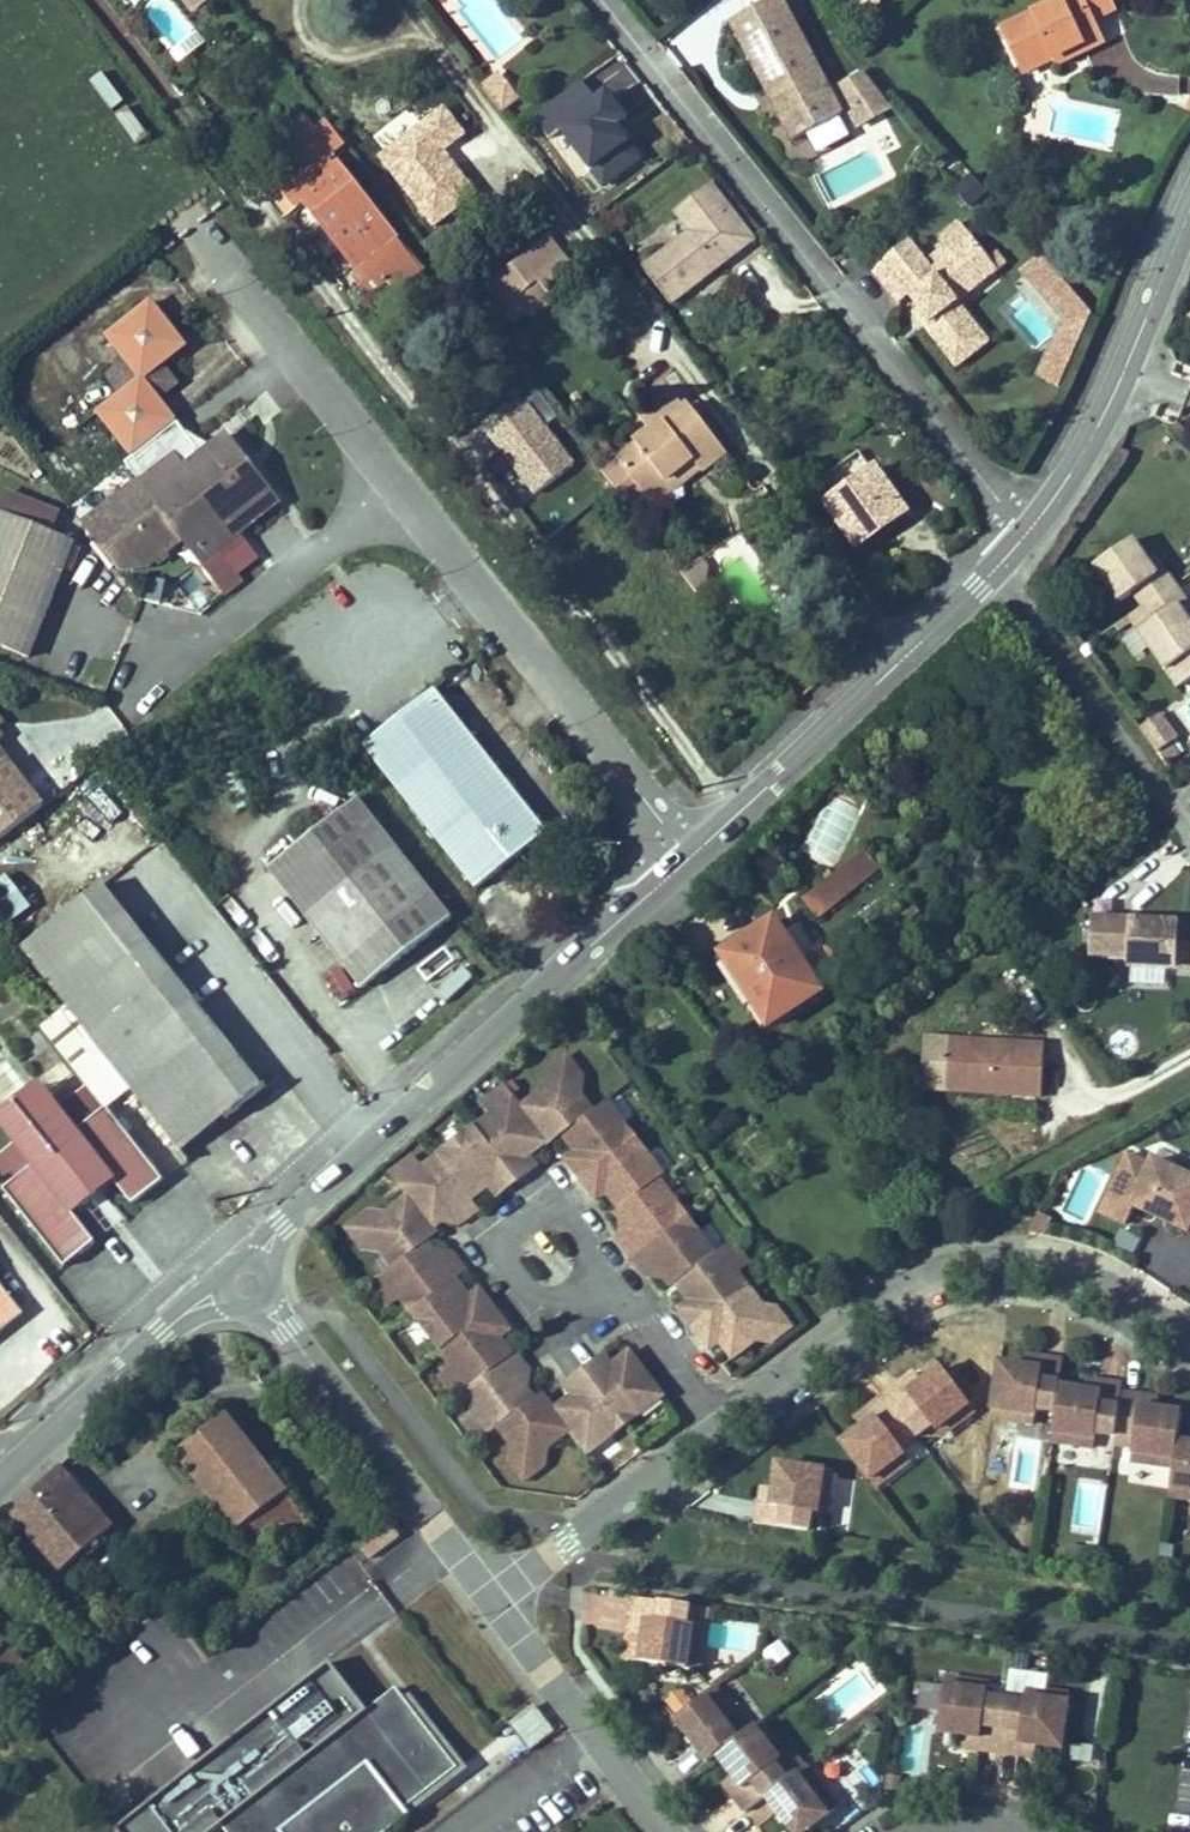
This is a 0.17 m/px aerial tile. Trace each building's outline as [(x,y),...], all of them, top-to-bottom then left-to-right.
[(173,39),(189,25),(166,0),(158,0),(147,9),(173,39)] [(210,0),(187,0),(196,12),(211,1),(210,0)] [(782,0),(774,0),(730,23),(793,141),(842,115),(782,0)] [(1092,20),(1113,10),(1109,0),(1060,0),(1061,2),(1003,29),(1025,73),(1056,58),(1081,46),(1084,52),(1103,44),(1092,20)] [(1059,64),(1084,52),(1081,46),(1056,58),(1059,64)] [(841,75),(855,68),(843,47),(830,55),(841,75)] [(861,126),(892,104),(863,65),(833,86),(861,126)] [(92,80),(112,107),(124,99),(104,72),(92,80)] [(630,114),(642,106),(622,74),(610,82),(630,114)] [(517,100),(498,76),(484,88),(502,110),(517,100)] [(583,77),(533,115),(551,138),(560,130),(604,188),(647,155),(622,123),(631,116),(607,86),(596,94),(583,77)] [(137,142),(150,133),(129,105),(116,115),(137,142)] [(275,156),(265,163),(299,208),(306,202),(365,276),(357,282),(369,298),(388,283),(395,292),(422,271),(331,157),(347,145),(328,120),(315,131),(304,117),(267,146),(275,156)] [(950,188),(975,204),(988,185),(964,168),(950,188)] [(671,304),(754,240),(711,183),(675,211),(691,232),(644,269),(671,304)] [(299,208),(277,201),(288,216),(299,208)] [(953,294),(971,279),(978,288),(1007,265),(997,252),(989,259),(961,223),(940,239),(952,254),(933,268),(915,283),(919,288),(909,296),(919,310),(931,325),(925,329),(957,369),(982,349),(974,339),(983,332),(959,302),(953,294)] [(551,286),(573,269),(549,238),(485,289),(509,319),(522,308),(524,297),(538,284),(551,286)] [(895,299),(905,291),(909,296),(919,288),(915,283),(933,268),(910,239),(872,270),(895,299)] [(1092,313),(1044,258),(1027,273),(1067,320),(1082,336),(1092,313)] [(959,302),(978,288),(971,279),(953,294),(959,302)] [(548,312),(551,286),(538,284),(524,297),(522,308),(548,312)] [(178,422),(158,398),(173,387),(174,377),(164,364),(186,347),(151,303),(107,337),(126,361),(111,373),(111,380),(122,394),(98,413),(133,458),(178,422)] [(931,325),(919,310),(913,314),(925,329),(931,325)] [(1072,357),(1082,336),(1067,320),(1054,349),(1072,357)] [(991,342),(983,332),(974,339),(982,349),(991,342)] [(1061,383),(1072,357),(1054,349),(1043,375),(1061,383)] [(727,453),(690,405),(686,408),(673,392),(640,417),(653,434),(603,472),(631,507),(646,495),(647,496),(693,460),(700,469),(702,472),(727,453)] [(481,429),(538,495),(578,459),(521,394),(481,429)] [(126,463),(139,481),(84,525),(120,571),(148,566),(183,538),(195,553),(209,542),(224,530),(233,523),(240,532),(244,529),(246,532),(279,507),(270,495),(271,494),(227,436),(203,455),(178,422),(133,458),(126,463)] [(906,512),(875,470),(873,472),(859,452),(816,482),(830,502),(827,504),(854,541),(883,520),(887,526),(906,512)] [(654,505),(700,469),(693,460),(647,496),(654,505)] [(3,506),(0,512),(0,528),(47,547),(55,527),(3,506)] [(861,553),(891,531),(887,526),(883,520),(854,541),(861,553)] [(69,556),(47,547),(0,528),(0,646),(29,657),(69,556)] [(229,581),(236,575),(250,565),(224,530),(209,542),(195,553),(209,571),(216,565),(229,581)] [(1175,585),(1164,570),(1157,575),(1147,561),(1133,540),(1095,566),(1120,602),(1134,593),(1143,606),(1175,585)] [(1164,570),(1154,555),(1147,561),(1157,575),(1164,570)] [(694,578),(708,567),(701,559),(687,569),(694,578)] [(712,585),(708,567),(694,578),(687,569),(682,573),(699,595),(712,585)] [(1178,605),(1185,601),(1175,585),(1143,606),(1129,616),(1179,687),(1189,679),(1189,623),(1178,605)] [(1185,601),(1178,605),(1189,623),(1189,607),(1185,601)] [(1119,632),(1131,623),(1127,617),(1115,626),(1119,632)] [(548,833),(435,690),(363,747),(476,889),(548,833)] [(1179,740),(1160,714),(1141,728),(1160,753),(1179,740)] [(1168,764),(1187,751),(1179,740),(1160,753),(1168,764)] [(44,806),(0,750),(0,840),(44,806)] [(453,918),(359,799),(268,870),(362,990),(453,918)] [(860,883),(879,867),(867,852),(847,868),(860,883)] [(818,917),(860,883),(847,868),(806,901),(818,917)] [(6,926),(32,902),(4,871),(0,875),(0,919),(6,926)] [(267,1087),(101,886),(20,950),(66,1008),(131,1090),(178,1149),(223,1115),(226,1120),(267,1087)] [(1095,919),(1093,958),(1130,959),(1129,967),(1189,970),(1189,924),(1095,919)] [(821,993),(775,921),(723,955),(769,1026),(821,993)] [(415,976),(435,998),(471,966),(451,944),(415,976)] [(107,1109),(131,1090),(66,1008),(42,1028),(88,1087),(59,1109),(40,1085),(30,1092),(7,1111),(0,1116),(0,1123),(16,1144),(0,1156),(0,1184),(64,1267),(95,1243),(73,1214),(114,1182),(133,1205),(164,1181),(107,1109)] [(1042,1097),(1045,1045),(949,1040),(946,1091),(1042,1097)] [(583,1078),(567,1057),(547,1072),(554,1082),(565,1074),(581,1095),(583,1078)] [(5,1060),(0,1064),(0,1103),(7,1111),(30,1092),(5,1060)] [(721,1250),(716,1254),(688,1217),(660,1179),(664,1176),(636,1138),(607,1101),(594,1112),(581,1095),(565,1074),(554,1082),(521,1107),(513,1098),(491,1115),(476,1127),(438,1155),(422,1167),(400,1184),(409,1196),(375,1222),(365,1230),(373,1241),(394,1268),(384,1275),(412,1313),(441,1351),(453,1368),(442,1376),(458,1398),(462,1395),(475,1412),(491,1433),(498,1427),(511,1444),(527,1465),(538,1456),(571,1431),(588,1454),(626,1425),(664,1397),(630,1352),(607,1370),(599,1359),(585,1371),(570,1382),(578,1392),(555,1410),(550,1403),(536,1413),(529,1404),(535,1399),(517,1376),(528,1368),(517,1353),(514,1355),(496,1333),(507,1325),(495,1310),(484,1295),(474,1303),(456,1280),(467,1272),(455,1257),(445,1265),(428,1242),(424,1245),(417,1235),(431,1224),(434,1228),(457,1211),(464,1221),(479,1210),(472,1200),(494,1182),(502,1193),(518,1180),(531,1169),(524,1158),(547,1141),(542,1135),(556,1125),(563,1135),(581,1157),(570,1165),(581,1180),(592,1194),(602,1186),(620,1209),(615,1213),(633,1236),(622,1243),(633,1258),(644,1272),(654,1264),(672,1287),(676,1284),(694,1307),(684,1315),(694,1329),(705,1344),(716,1336),(733,1359),(757,1341),(778,1324),(769,1313),(750,1287),(737,1271),(721,1250)] [(513,1098),(505,1087),(483,1104),(491,1115),(513,1098)] [(1154,1161),(1151,1165),(1128,1154),(1101,1213),(1126,1224),(1134,1207),(1188,1232),(1189,1228),(1189,1178),(1154,1161)] [(422,1167),(414,1156),(391,1173),(400,1184),(422,1167)] [(365,1230),(375,1222),(368,1213),(348,1228),(363,1248),(373,1241),(365,1230)] [(1043,1235),(1051,1218),(1040,1213),(1031,1234),(1043,1235)] [(748,1263),(732,1242),(721,1250),(737,1271),(748,1263)] [(0,1284),(0,1335),(25,1315),(0,1284)] [(793,1327),(777,1307),(769,1313),(778,1324),(757,1341),(772,1342),(793,1327)] [(1042,1369),(1043,1357),(1027,1355),(1025,1367),(1042,1369)] [(1059,1387),(1063,1360),(1043,1357),(1042,1369),(1025,1367),(1015,1365),(1013,1373),(999,1371),(992,1418),(1020,1422),(1021,1413),(1036,1415),(1037,1410),(1056,1413),(1058,1396),(1059,1387)] [(1013,1373),(1015,1365),(1000,1363),(999,1371),(1013,1373)] [(935,1383),(947,1374),(942,1368),(931,1376),(935,1383)] [(975,1412),(947,1374),(935,1383),(931,1376),(921,1384),(909,1393),(902,1383),(885,1396),(917,1438),(932,1426),(936,1431),(948,1422),(954,1429),(975,1412)] [(909,1393),(921,1384),(914,1374),(902,1383),(909,1393)] [(1116,1437),(1122,1393),(1123,1384),(1103,1381),(1101,1393),(1072,1389),(1071,1398),(1058,1396),(1056,1413),(1051,1442),(1079,1446),(1080,1438),(1095,1440),(1096,1434),(1116,1437)] [(1071,1398),(1072,1389),(1059,1387),(1058,1396),(1071,1398)] [(1122,1393),(1116,1437),(1114,1445),(1133,1448),(1133,1454),(1148,1456),(1147,1464),(1174,1468),(1176,1450),(1178,1442),(1181,1422),(1166,1420),(1167,1411),(1157,1410),(1140,1408),(1142,1396),(1122,1393)] [(917,1438),(885,1396),(869,1408),(876,1417),(862,1429),(855,1434),(860,1441),(848,1450),(876,1487),(898,1470),(893,1464),(905,1454),(902,1450),(917,1438)] [(1157,1410),(1159,1398),(1142,1396),(1140,1408),(1157,1410)] [(862,1429),(876,1417),(869,1408),(855,1419),(862,1429)] [(1181,1422),(1182,1413),(1167,1411),(1166,1420),(1181,1422)] [(491,1433),(475,1412),(464,1420),(479,1441),(491,1433)] [(1035,1424),(1036,1415),(1021,1413),(1020,1422),(1035,1424)] [(308,1522),(225,1415),(177,1452),(260,1557),(308,1522)] [(948,1422),(936,1431),(942,1438),(954,1429),(948,1422)] [(1094,1448),(1095,1440),(1080,1438),(1079,1446),(1094,1448)] [(1178,1442),(1176,1450),(1189,1452),(1189,1444),(1178,1442)] [(545,1466),(538,1456),(527,1465),(511,1444),(510,1462),(525,1481),(545,1466)] [(1176,1450),(1174,1468),(1170,1495),(1189,1498),(1189,1452),(1176,1450)] [(898,1470),(911,1461),(905,1454),(893,1464),(898,1470)] [(1147,1464),(1148,1456),(1133,1454),(1131,1462),(1147,1464)] [(784,1481),(786,1466),(778,1465),(776,1479),(784,1481)] [(829,1500),(833,1473),(786,1466),(784,1481),(776,1479),(775,1490),(772,1506),(760,1505),(757,1525),(810,1532),(812,1513),(819,1514),(821,1499),(829,1500)] [(106,1515),(102,1519),(59,1470),(0,1528),(0,1545),(1,1546),(24,1525),(64,1571),(86,1551),(90,1556),(106,1542),(105,1540),(118,1529),(106,1515)] [(772,1506),(775,1490),(762,1488),(760,1505),(772,1506)] [(827,1515),(829,1500),(821,1499),(819,1514),(827,1515)] [(694,1626),(687,1625),(690,1606),(638,1598),(635,1619),(647,1621),(643,1647),(651,1649),(649,1663),(695,1670),(699,1643),(691,1641),(694,1626)] [(699,1643),(704,1608),(690,1606),(687,1625),(694,1626),(691,1641),(699,1643)] [(643,1647),(647,1621),(635,1619),(629,1660),(649,1663),(651,1649),(643,1647)] [(781,1639),(763,1651),(772,1666),(791,1654),(781,1639)] [(39,1681),(54,1666),(45,1656),(30,1671),(39,1681)] [(458,1769),(397,1689),(368,1711),(330,1663),(115,1829),(118,1831),(213,1831),(222,1826),(227,1831),(389,1831),(410,1816),(404,1810),(458,1769)] [(998,1753),(1006,1700),(987,1698),(988,1692),(972,1690),(974,1682),(946,1678),(939,1724),(954,1726),(953,1735),(964,1736),(980,1739),(978,1750),(998,1753)] [(988,1692),(989,1684),(974,1682),(972,1690),(988,1692)] [(724,1750),(748,1731),(716,1689),(675,1720),(708,1763),(717,1755),(724,1750)] [(1041,1699),(1043,1691),(1027,1689),(1026,1697),(1041,1699)] [(1063,1741),(1070,1695),(1043,1691),(1041,1699),(1026,1697),(1025,1703),(1006,1700),(998,1753),(1019,1755),(1020,1744),(1037,1746),(1047,1748),(1049,1739),(1063,1741)] [(553,1731),(534,1706),(510,1725),(529,1750),(553,1731)] [(788,1780),(776,1765),(781,1761),(772,1748),(778,1743),(761,1722),(748,1731),(724,1750),(733,1762),(726,1767),(733,1775),(743,1788),(733,1796),(746,1812),(766,1797),(788,1780)] [(953,1735),(954,1726),(939,1724),(938,1733),(953,1735)] [(978,1750),(980,1739),(964,1736),(962,1748),(978,1750)] [(1062,1750),(1063,1741),(1049,1739),(1047,1748),(1062,1750)] [(788,1780),(799,1771),(778,1743),(772,1748),(781,1761),(776,1765),(788,1780)] [(1035,1758),(1037,1746),(1020,1744),(1019,1755),(1035,1758)] [(733,1762),(724,1750),(717,1755),(726,1767),(733,1762)] [(839,1808),(806,1765),(799,1771),(788,1780),(766,1797),(793,1831),(808,1831),(839,1808)] [(743,1788),(733,1775),(723,1783),(733,1796),(743,1788)]
